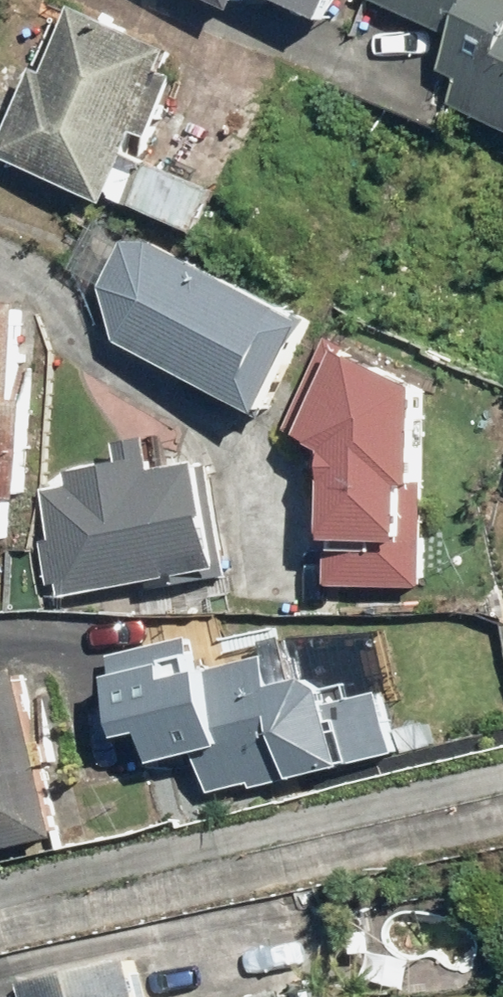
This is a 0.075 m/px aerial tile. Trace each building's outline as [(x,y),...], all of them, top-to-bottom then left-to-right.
[(165,137),(191,73),(180,68),(190,43),(83,0),(66,0),(4,153),(211,238),(232,188),(147,150),(154,133),(165,137)] [(229,14),(235,0),(197,0),(229,14)] [(319,20),(327,0),(271,0),(319,20)] [(460,38),(433,104),(502,133),(502,0),(369,0),(460,38)] [(294,321),(87,221),(62,277),(96,292),(116,347),(250,415),(294,321)] [(41,539),(51,296),(0,294),(0,537),(41,539)] [(422,391),(319,345),(282,433),(315,443),(314,534),(329,537),(326,588),(417,589),(422,391)] [(141,432),(144,455),(74,467),(77,483),(53,487),(70,591),(238,563),(228,505),(223,506),(215,459),(169,466),(163,429),(141,432)] [(206,798),(393,752),(379,694),(337,705),(329,672),(275,686),(267,654),(198,671),(189,636),(102,657),(122,738),(146,732),(154,764),(195,754),(206,798)] [(31,661),(0,669),(0,845),(72,828),(31,661)] [(151,954),(33,979),(37,996),(160,996),(151,954)] [(317,978),(231,996),(321,996),(317,978)]
